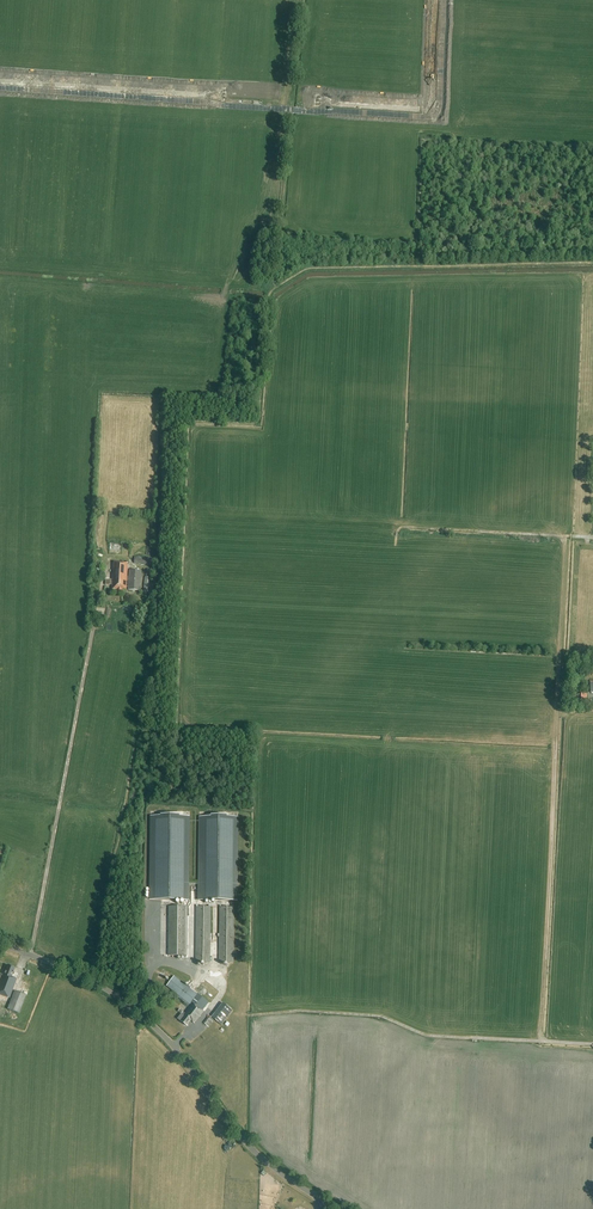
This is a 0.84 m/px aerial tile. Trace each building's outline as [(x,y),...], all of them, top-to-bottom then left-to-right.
[(127,577),(128,564),(123,563),(123,562),(113,562),(112,580),(106,580),(105,585),(110,585),(112,585),(112,590),(117,590),(117,592),(122,592),(122,590),(126,590),(127,581),(129,581),(128,590),(140,591),(141,571),(130,570),(129,577),(127,577)] [(146,572),(145,577),(144,577),(143,590),(144,590),(144,594),(151,595),(153,573),(146,572)] [(200,815),(200,899),(239,899),(240,816),(200,815)] [(192,899),(193,816),(154,816),(154,898),(192,899)] [(187,907),(169,907),(169,956),(187,956),(187,907)] [(196,907),(196,963),(210,963),(210,907),(196,907)] [(220,907),(219,963),(233,963),(234,907),(220,907)] [(10,996),(17,979),(11,977),(15,968),(7,965),(4,974),(3,974),(2,975),(0,974),(0,1003),(8,1007),(7,1009),(19,1014),(26,996),(14,991),(12,997),(10,996)] [(200,985),(194,993),(174,976),(166,986),(191,1006),(185,1014),(180,1009),(178,1012),(181,1015),(177,1019),(187,1026),(191,1021),(194,1024),(204,1011),(207,1007),(219,992),(204,980),(200,985)] [(35,981),(32,987),(38,990),(41,984),(35,981)] [(223,1003),(212,1018),(209,1016),(204,1023),(208,1027),(214,1019),(221,1025),(232,1011),(223,1003)]
